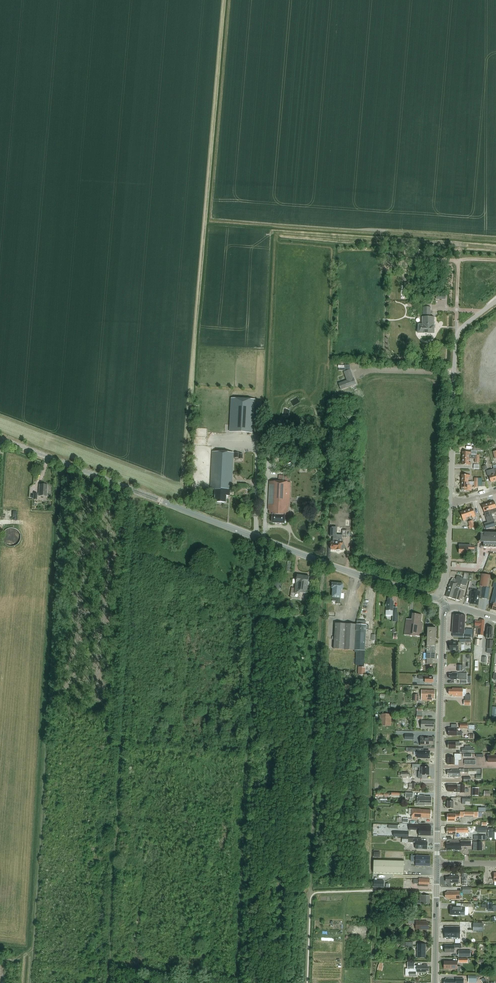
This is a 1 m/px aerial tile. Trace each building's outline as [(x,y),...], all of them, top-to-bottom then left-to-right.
[(434,334),(435,325),(434,325),(434,317),(430,317),(430,307),(423,307),(423,317),(422,317),(422,325),(418,325),(418,333),(434,334)] [(338,383),(341,390),(356,384),(350,369),(344,372),(347,380),(338,383)] [(232,400),(231,424),(253,425),(254,407),(254,401),(232,400)] [(215,503),(222,503),(226,503),(226,495),(230,496),(230,489),(231,489),(231,486),(232,486),(233,453),(213,452),(211,489),(216,489),(215,503)] [(486,471),(488,476),(489,476),(491,482),(495,481),(495,477),(494,469),(486,471)] [(289,508),(291,482),(288,482),(279,482),(270,481),(269,510),(270,510),(270,514),(273,514),(272,523),(284,524),(284,520),(287,520),(288,507),(289,508)] [(468,485),(468,482),(461,481),(461,488),(461,490),(470,491),(471,485),(468,485)] [(46,485),(46,484),(43,484),(43,485),(39,484),(39,496),(47,496),(47,485),(46,485)] [(494,523),(488,503),(482,505),(487,523),(484,524),(486,529),(495,526),(494,523)] [(473,508),(466,511),(469,517),(472,516),(473,518),(475,517),(473,508)] [(466,511),(460,513),(463,521),(466,520),(465,518),(469,517),(466,511)] [(3,536),(3,538),(3,539),(3,541),(4,542),(5,543),(6,545),(7,545),(9,546),(10,546),(12,547),(13,547),(15,546),(16,546),(17,545),(19,544),(20,543),(20,542),(21,540),(21,539),(21,537),(21,536),(21,534),(20,533),(20,532),(19,530),(17,529),(16,529),(15,528),(13,528),(12,528),(10,528),(9,528),(7,529),(6,530),(5,531),(4,532),(3,533),(3,535),(3,536)] [(346,537),(347,530),(342,530),(342,535),(336,534),(335,538),(333,538),(333,542),(331,542),(331,545),(331,549),(331,550),(336,550),(337,550),(338,551),(340,552),(340,550),(341,550),(343,550),(344,550),(344,546),(343,545),(343,541),(342,541),(342,537),(346,537)] [(481,532),(481,540),(479,542),(484,542),(484,547),(495,548),(495,533),(481,532)] [(470,545),(459,545),(459,554),(468,554),(468,552),(474,553),(474,547),(470,546),(470,545)] [(488,599),(491,575),(480,574),(478,586),(479,586),(481,586),(480,593),(479,597),(482,597),(481,598),(488,599)] [(292,588),(291,593),(295,594),(299,594),(300,593),(307,594),(308,585),(309,585),(309,584),(309,583),(309,582),(309,576),(297,575),(296,583),(296,588),(292,588)] [(463,579),(464,578),(458,576),(457,580),(453,578),(452,581),(446,597),(456,600),(460,589),(461,584),(467,586),(468,580),(463,579)] [(343,584),(332,583),(332,588),(333,588),(332,597),(333,597),(332,601),(337,601),(337,604),(340,604),(342,589),(343,589),(343,584)] [(460,589),(456,600),(460,601),(460,599),(462,600),(465,590),(460,589)] [(479,597),(480,593),(472,591),(470,599),(471,599),(470,604),(478,606),(479,597)] [(386,615),(393,616),(393,621),(398,622),(398,621),(398,614),(397,614),(397,607),(394,607),(394,602),(393,602),(393,598),(391,598),(388,598),(388,603),(387,603),(386,610),(386,615)] [(422,615),(413,614),(412,619),(407,619),(405,635),(421,636),(423,623),(421,623),(422,615)] [(464,631),(465,615),(454,615),(452,633),(453,633),(452,637),(463,638),(463,637),(473,638),(473,632),(464,631)] [(358,659),(365,660),(366,629),(369,630),(369,625),(366,625),(366,621),(357,620),(357,625),(356,624),(354,650),(359,650),(358,659)] [(332,637),(332,639),(334,639),(334,649),(354,650),(356,624),(335,623),(335,637),(332,637)] [(428,627),(427,659),(435,659),(436,628),(428,627)] [(458,642),(450,642),(450,650),(458,650),(461,650),(461,642),(458,642)] [(459,680),(459,683),(467,684),(467,673),(452,673),(452,674),(449,674),(449,679),(452,679),(452,680),(459,680)] [(418,678),(425,678),(425,683),(433,683),(434,677),(430,677),(430,676),(425,675),(418,674),(418,678)] [(466,694),(466,689),(463,689),(453,688),(453,690),(449,690),(449,694),(454,695),(454,696),(465,696),(465,701),(464,701),(464,705),(471,706),(471,695),(466,694)] [(433,699),(435,699),(435,690),(422,690),(421,700),(433,701),(433,699)] [(380,715),(380,726),(391,726),(392,716),(390,716),(390,714),(382,714),(382,715),(380,715)] [(421,728),(434,729),(434,721),(421,721),(421,728)] [(457,725),(451,724),(451,728),(449,728),(449,736),(457,736),(457,735),(462,735),(462,732),(457,732),(457,725)] [(421,737),(421,746),(427,746),(427,745),(433,745),(433,738),(429,738),(429,737),(421,737)] [(418,758),(430,758),(430,751),(424,751),(424,748),(409,748),(409,752),(414,752),(414,754),(418,754),(418,758)] [(455,758),(448,758),(448,765),(455,765),(455,760),(461,760),(461,754),(455,754),(455,758)] [(422,775),(429,775),(430,767),(427,767),(427,764),(412,764),(412,767),(419,767),(419,771),(420,771),(422,771),(422,775)] [(447,786),(447,788),(448,789),(448,791),(453,791),(453,792),(453,793),(465,793),(465,785),(460,785),(457,785),(453,785),(448,785),(448,786),(447,786)] [(415,801),(415,804),(415,805),(425,806),(425,805),(431,805),(431,797),(425,797),(425,796),(418,796),(418,801),(415,801)] [(454,809),(454,804),(454,801),(457,801),(457,798),(452,798),(452,801),(448,801),(448,809),(454,809)] [(419,818),(431,818),(431,810),(421,810),(421,809),(409,809),(406,809),(406,812),(409,812),(409,814),(412,814),(412,819),(419,819),(419,818)] [(429,826),(419,826),(419,830),(419,835),(431,836),(431,828),(429,828),(429,826)] [(416,849),(427,849),(428,842),(421,842),(421,838),(408,838),(408,839),(402,839),(402,842),(416,843),(416,849)] [(461,840),(461,842),(450,842),(450,844),(447,844),(447,848),(448,848),(448,849),(451,849),(451,850),(461,850),(461,845),(470,845),(470,840),(461,840)] [(428,864),(430,864),(430,856),(416,856),(416,866),(428,866),(428,864)] [(404,875),(404,860),(374,859),(374,874),(404,875)] [(428,885),(430,885),(430,879),(419,878),(419,879),(414,879),(413,884),(419,884),(419,886),(428,886),(428,885)] [(451,899),(451,900),(460,900),(460,899),(461,899),(462,898),(462,896),(461,895),(460,895),(460,891),(447,891),(447,893),(445,893),(445,898),(447,898),(447,899),(451,899)] [(417,904),(430,904),(430,896),(420,896),(420,900),(417,900),(417,904)] [(461,907),(451,907),(450,915),(465,915),(465,907),(472,907),(472,904),(461,903),(461,907)] [(409,924),(416,924),(416,930),(427,930),(427,928),(429,928),(429,923),(427,923),(427,921),(416,921),(415,921),(415,918),(409,918),(409,924)] [(473,923),(473,931),(483,931),(483,923),(473,923)] [(460,927),(447,927),(447,928),(445,928),(445,937),(447,937),(447,939),(460,939),(460,927)] [(417,958),(426,958),(426,944),(417,944),(417,958)] [(450,953),(451,953),(451,954),(453,953),(455,953),(454,948),(462,948),(462,945),(454,945),(454,946),(450,946),(445,946),(445,952),(450,952),(450,953)] [(458,966),(458,961),(444,961),(444,969),(457,969),(457,971),(461,971),(461,966),(458,966)] [(429,971),(429,967),(428,967),(428,965),(424,965),(417,965),(417,966),(415,966),(415,962),(408,962),(408,969),(410,969),(410,976),(416,976),(416,975),(417,975),(417,973),(427,973),(427,971),(429,971)]
